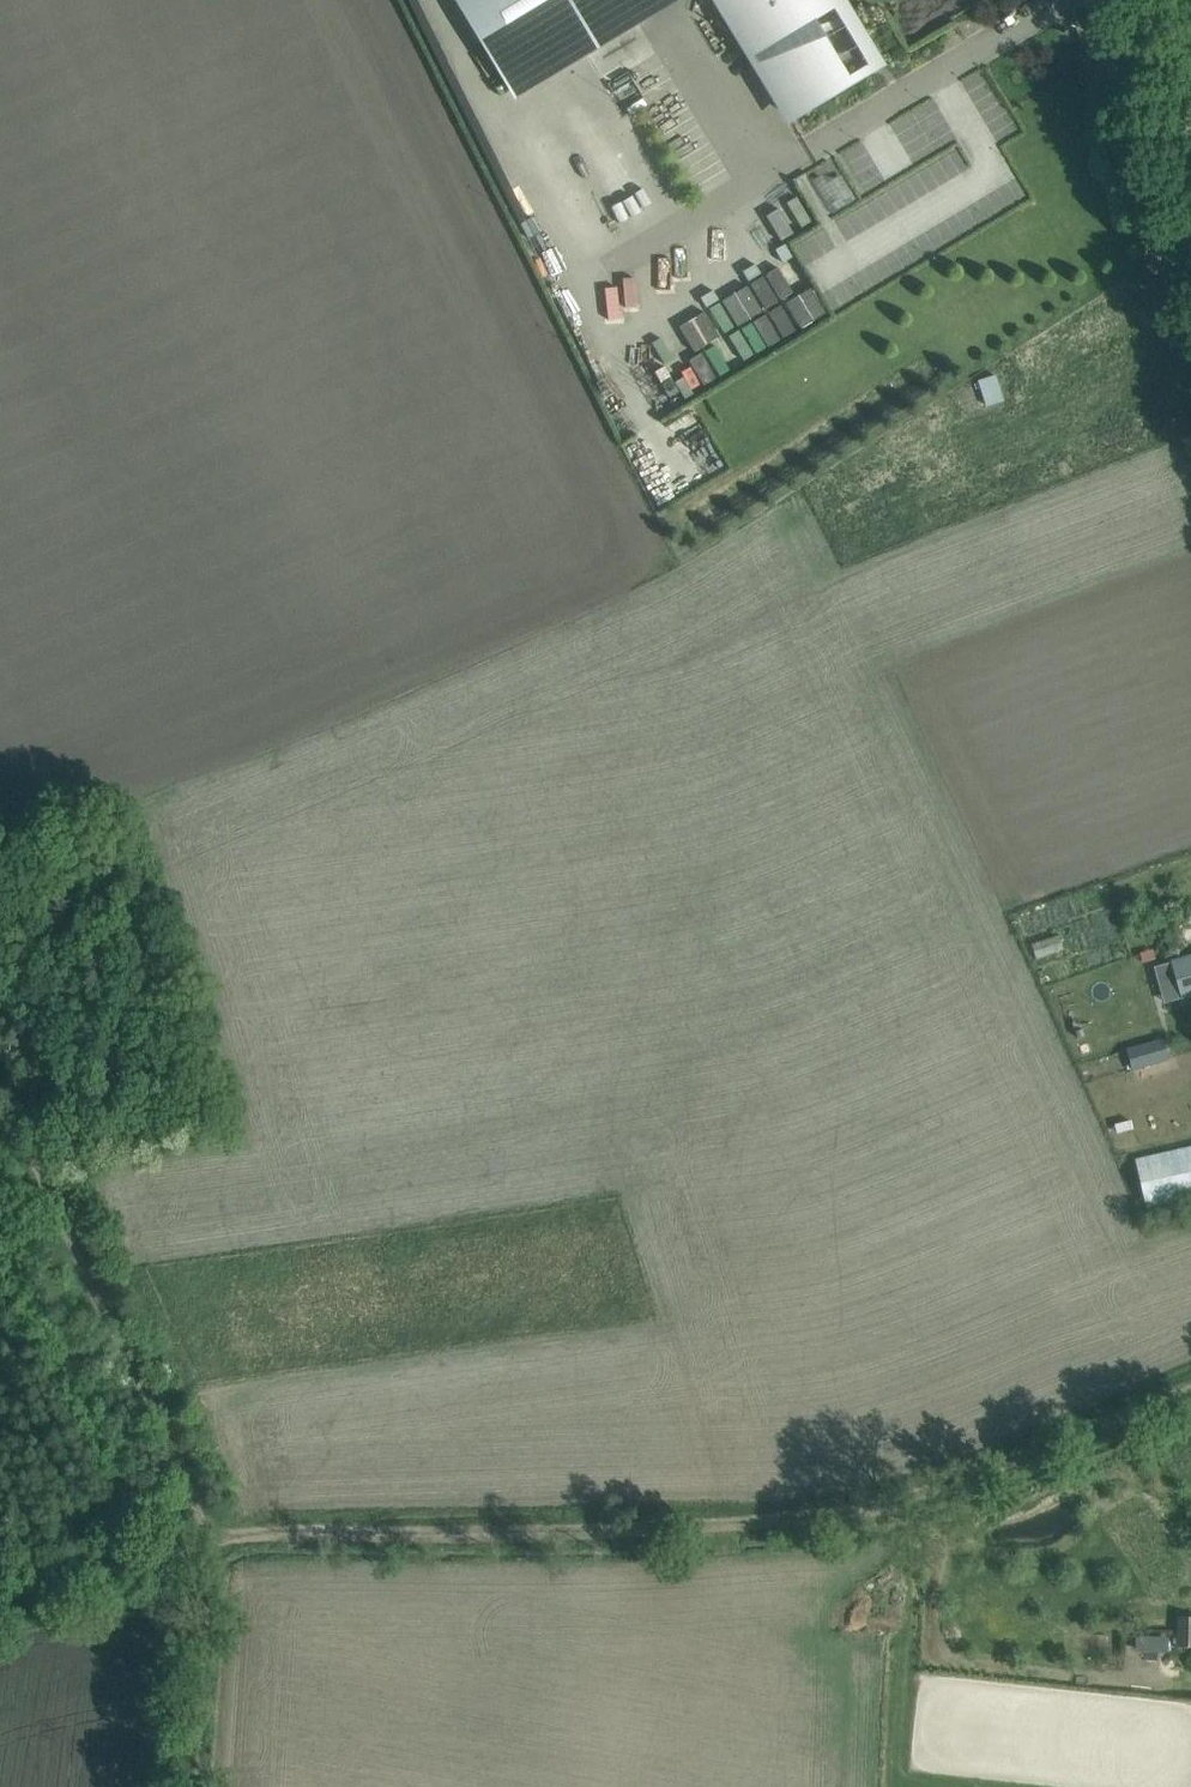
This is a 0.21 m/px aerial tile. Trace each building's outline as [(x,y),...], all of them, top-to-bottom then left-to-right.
[(518,93),(648,14),(639,0),(461,0),(518,93)] [(839,0),(720,0),(790,116),(851,79),(816,20),(842,5),(839,0)] [(834,215),(847,239),(914,204),(902,180),(834,215)] [(768,273),(783,299),(809,285),(794,259),(768,273)] [(1004,401),(996,375),(978,381),(986,407),(1004,401)] [(1174,961),(1179,980),(1185,997),(1190,995),(1190,956),(1174,961)] [(1163,1038),(1128,1048),(1133,1069),(1169,1059),(1163,1038)] [(1135,1160),(1146,1208),(1179,1199),(1190,1197),(1190,1147),(1167,1153),(1135,1160)] [(1178,1616),(1178,1648),(1190,1647),(1190,1617),(1178,1616)]
